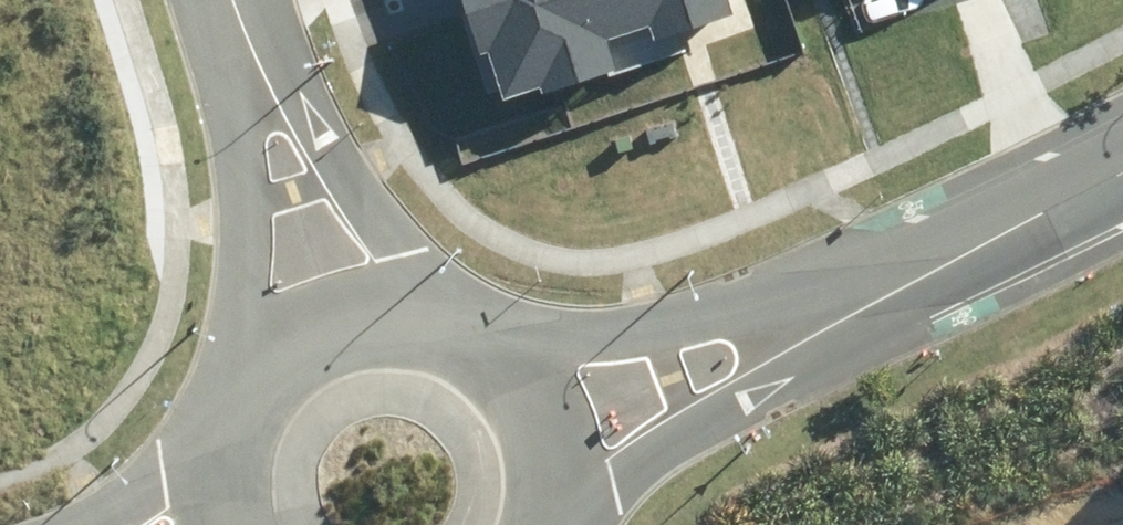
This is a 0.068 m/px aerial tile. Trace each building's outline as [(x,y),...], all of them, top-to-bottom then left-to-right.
[(541,95),(614,72),(603,39),(648,25),(653,40),(734,14),(729,0),(462,0),(479,54),(486,52),(501,100),(539,88),(541,95)]
